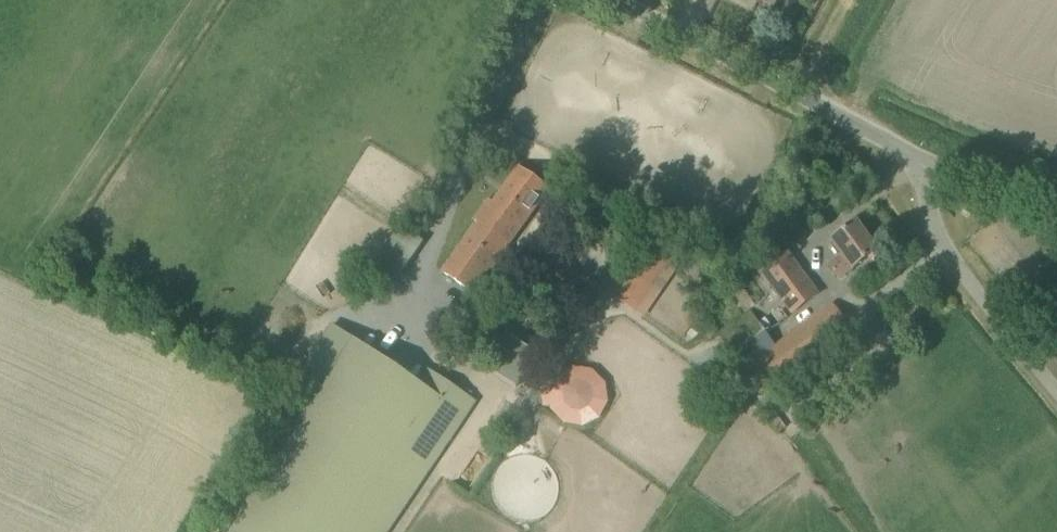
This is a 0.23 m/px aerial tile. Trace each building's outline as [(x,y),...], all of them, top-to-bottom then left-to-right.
[(506,248),(548,191),(520,170),(493,206),(488,202),(475,221),(480,225),(445,274),(472,294),(491,267),(499,272),(512,253),(506,248)] [(877,252),(857,223),(832,241),(843,255),(829,265),(839,279),(877,252)] [(421,241),(401,229),(392,244),(411,256),(421,241)] [(610,295),(644,318),(687,253),(653,230),(610,295)] [(544,251),(529,274),(593,316),(608,292),(544,251)] [(761,273),(791,314),(818,295),(788,254),(761,273)] [(831,309),(745,372),(759,392),(846,329),(831,309)] [(734,358),(767,335),(749,311),(717,334),(734,358)] [(477,402),(428,369),(419,383),(352,338),(223,531),(390,531),(477,402)] [(581,384),(585,389),(576,398),(591,412),(612,390),(592,372),(581,384)]
